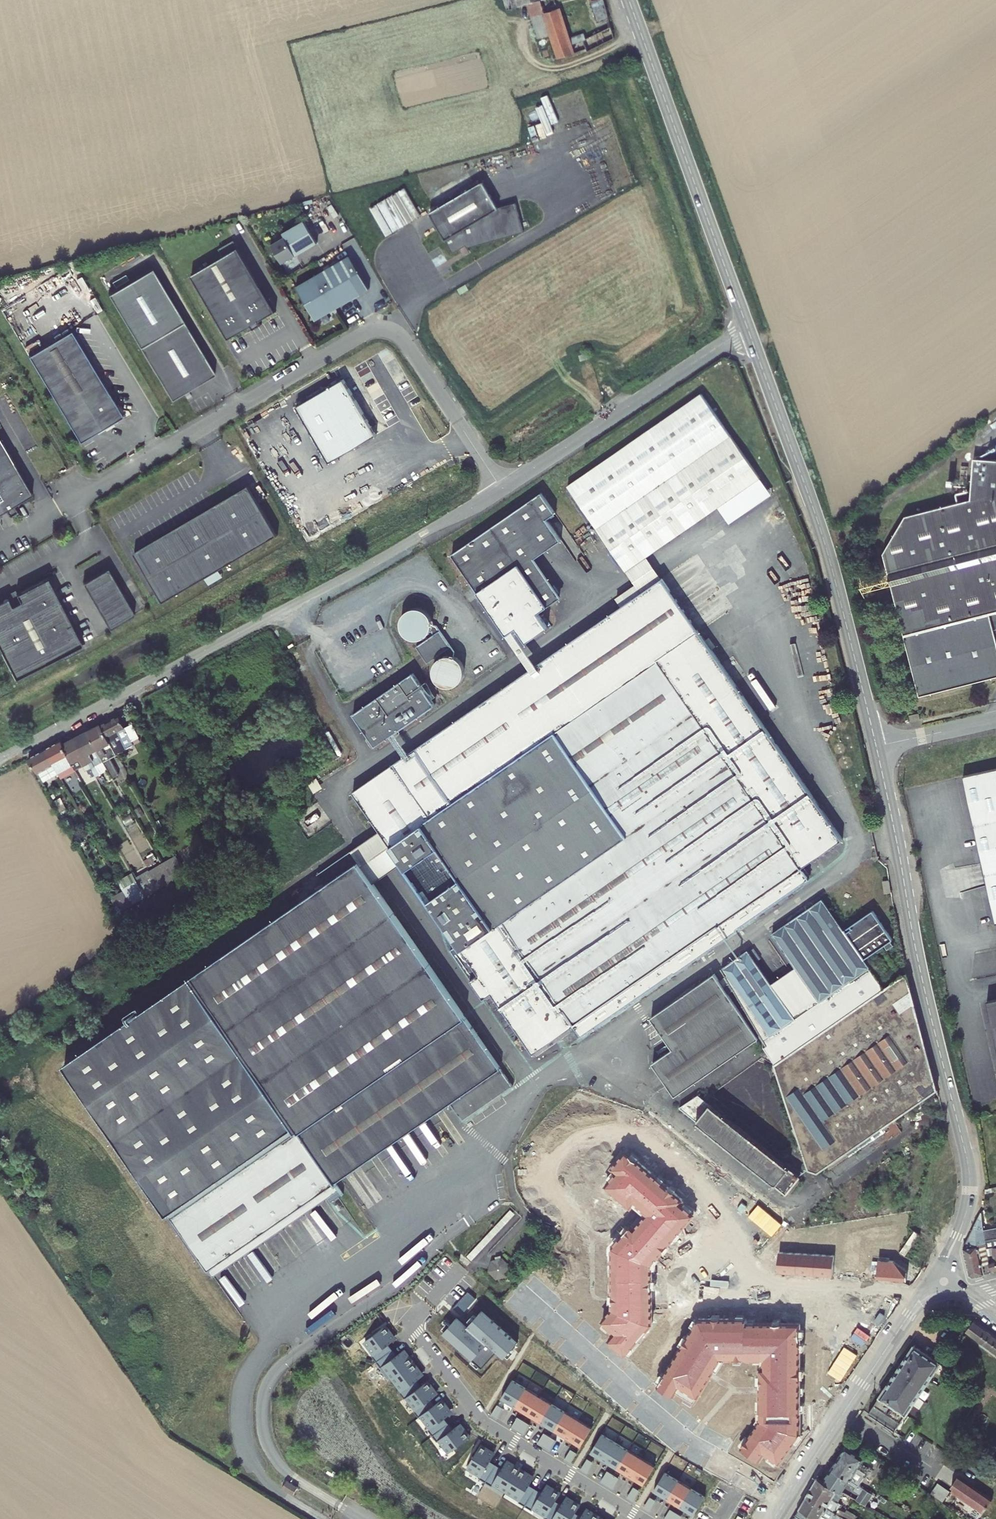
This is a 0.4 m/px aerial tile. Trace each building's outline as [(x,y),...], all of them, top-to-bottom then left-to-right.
[(597,28),(572,38),(570,32),(565,33),(555,0),(529,0),(532,10),(544,7),(547,18),(552,31),(557,46),(560,54),(560,55),(583,47),(584,50),(614,35),(609,23),(597,28)] [(594,19),(607,14),(603,0),(589,0),(594,19)] [(607,14),(594,19),(597,28),(609,23),(607,14)] [(552,31),(547,18),(536,21),(540,35),(552,31)] [(560,54),(557,46),(551,48),(554,56),(560,54)] [(483,182),(430,213),(454,253),(467,246),(468,248),(524,232),(516,203),(498,208),(483,182)] [(285,237),(272,245),(283,264),(318,243),(305,222),(283,234),(285,237)] [(191,276),(229,340),(252,326),(254,330),(262,325),(260,322),(277,312),(234,240),(219,249),(223,257),(191,276)] [(296,288),(316,321),(370,289),(351,256),(296,288)] [(140,346),(184,320),(165,290),(122,315),(140,346)] [(71,322),(82,314),(75,305),(57,319),(65,331),(74,325),(71,322)] [(140,346),(171,399),(215,374),(184,320),(140,346)] [(26,356),(79,441),(122,415),(69,330),(26,356)] [(344,379),(296,407),(328,462),(376,435),(344,379)] [(742,498),(679,408),(566,486),(629,577),(649,563),(742,498)] [(0,442),(0,507),(3,505),(9,516),(16,511),(13,505),(31,494),(0,442)] [(917,697),(995,677),(995,644),(988,614),(995,612),(995,463),(971,462),(969,503),(902,520),(882,556),(917,697)] [(215,510),(135,554),(164,605),(206,581),(220,573),(279,540),(251,490),(215,510)] [(453,556),(513,642),(521,636),(528,647),(530,649),(554,632),(544,617),(567,601),(540,562),(564,545),(550,525),(558,519),(541,494),(453,556)] [(664,583),(649,563),(629,577),(636,587),(617,600),(625,610),(664,583)] [(83,583),(110,630),(135,616),(109,569),(83,583)] [(206,581),(210,588),(224,580),(220,573),(206,581)] [(8,598),(0,602),(0,650),(14,679),(61,656),(82,645),(49,578),(17,594),(19,597),(10,601),(8,598)] [(843,841),(697,631),(664,583),(625,610),(542,667),(541,669),(534,673),(383,778),(355,798),(392,852),(404,869),(482,981),(494,999),(535,1058),(576,1029),(584,1040),(812,879),(805,868),(843,841)] [(8,598),(10,601),(19,597),(17,594),(15,590),(7,594),(8,598)] [(429,662),(456,645),(431,605),(409,618),(424,642),(418,645),(429,662)] [(521,636),(513,642),(519,652),(528,647),(521,636)] [(82,645),(61,656),(63,660),(84,650),(82,645)] [(528,647),(519,652),(525,660),(533,655),(530,649),(528,647)] [(542,667),(530,649),(533,655),(525,660),(534,673),(541,669),(542,667)] [(475,683),(476,657),(447,656),(446,682),(475,683)] [(411,674),(354,714),(377,747),(434,707),(411,674)] [(120,718),(103,726),(110,738),(119,756),(136,747),(134,744),(141,740),(133,725),(126,729),(120,718)] [(90,733),(103,757),(106,763),(119,756),(110,738),(103,726),(90,733)] [(90,733),(78,740),(94,769),(99,767),(96,761),(103,757),(90,733)] [(64,747),(76,770),(77,771),(85,767),(88,773),(94,769),(78,740),(64,747)] [(62,743),(49,750),(63,776),(76,770),(64,747),(62,743)] [(49,750),(32,759),(46,786),(63,776),(49,750)] [(995,922),(995,771),(963,778),(995,922)] [(376,889),(404,869),(392,852),(364,872),(376,889)] [(488,1111),(493,1107),(516,1091),(390,909),(376,889),(364,872),(353,856),(320,880),(327,889),(293,913),(158,1006),(71,1067),(174,1216),(176,1214),(216,1271),(300,1212),(339,1185),(337,1181),(451,1103),(467,1125),(488,1111)] [(176,861),(163,868),(172,884),(185,877),(176,861)] [(150,875),(159,891),(172,884),(163,868),(150,875)] [(134,880),(144,899),(159,891),(150,875),(149,873),(134,880)] [(132,906),(144,899),(134,880),(132,876),(119,883),(123,889),(132,906)] [(327,889),(320,880),(286,903),(293,913),(327,889)] [(890,880),(883,881),(885,893),(891,892),(890,880)] [(132,906),(123,889),(111,896),(120,912),(132,906)] [(728,978),(736,991),(767,1046),(765,1048),(777,1066),(810,1171),(818,1174),(939,1092),(908,974),(886,989),(865,960),(885,946),(888,950),(895,945),(892,941),(895,938),(875,909),(845,930),(824,900),(774,935),(798,969),(774,986),(750,951),(724,969),(728,978)] [(883,949),(874,955),(892,982),(901,976),(883,949)] [(722,982),(717,974),(655,1018),(676,1049),(656,1063),(680,1097),(762,1039),(731,995),(722,982)] [(736,991),(728,978),(722,982),(731,995),(736,991)] [(494,999),(482,981),(474,987),(486,1005),(494,999)] [(701,1097),(682,1111),(789,1194),(791,1192),(793,1194),(802,1182),(799,1180),(802,1177),(772,1154),(775,1149),(726,1110),(723,1114),(701,1097)] [(657,1257),(695,1212),(625,1154),(614,1168),(619,1172),(607,1186),(636,1210),(639,1212),(626,1229),(612,1245),(611,1299),(611,1309),(600,1324),(612,1333),(606,1339),(626,1355),(652,1323),(652,1263),(657,1257)] [(472,1261),(515,1214),(510,1210),(467,1256),(472,1261)] [(984,1229),(982,1212),(981,1212),(963,1248),(970,1275),(973,1277),(992,1272),(991,1269),(994,1268),(993,1266),(990,1267),(989,1263),(986,1248),(987,1248),(984,1229)] [(984,1229),(987,1248),(995,1247),(995,1227),(984,1229)] [(995,1270),(995,1247),(987,1248),(986,1248),(989,1263),(990,1267),(993,1266),(994,1268),(991,1269),(992,1272),(995,1270)] [(797,1253),(779,1251),(776,1275),(796,1276),(797,1253)] [(815,1254),(797,1253),(796,1276),(814,1277),(815,1254)] [(438,1265),(447,1273),(457,1262),(447,1254),(438,1265)] [(495,1275),(506,1273),(509,1262),(501,1254),(490,1257),(487,1268),(495,1275)] [(834,1254),(815,1254),(814,1277),(833,1278),(834,1254)] [(879,1259),(878,1277),(888,1277),(906,1279),(906,1275),(894,1260),(879,1259)] [(469,1292),(453,1309),(461,1316),(476,1299),(469,1292)] [(518,1343),(482,1311),(467,1327),(457,1318),(444,1333),(483,1368),(498,1351),(505,1357),(518,1343)] [(885,1318),(880,1313),(873,1322),(880,1326),(885,1318)] [(757,1389),(757,1419),(739,1445),(761,1461),(765,1456),(779,1466),(802,1434),(801,1319),(698,1320),(657,1387),(674,1397),(678,1390),(697,1401),(712,1377),(722,1359),(765,1359),(765,1367),(757,1367),(757,1389)] [(995,1354),(995,1337),(974,1320),(968,1329),(973,1333),(972,1336),(995,1354)] [(372,1357),(376,1363),(392,1351),(388,1346),(395,1340),(386,1329),(366,1344),(374,1355),(372,1357)] [(916,1346),(870,1415),(897,1432),(942,1364),(916,1346)] [(383,1367),(393,1379),(413,1364),(403,1351),(396,1356),(392,1351),(376,1363),(381,1369),(383,1367)] [(951,1369),(958,1373),(968,1359),(957,1352),(949,1363),(953,1366),(951,1369)] [(413,1364),(393,1379),(402,1391),(399,1393),(404,1400),(407,1398),(420,1388),(416,1382),(423,1376),(413,1364)] [(512,1380),(501,1399),(515,1407),(526,1388),(512,1380)] [(420,1388),(407,1398),(417,1410),(414,1412),(419,1418),(421,1416),(434,1406),(430,1401),(437,1395),(427,1382),(420,1388)] [(526,1388),(515,1407),(528,1415),(539,1396),(526,1388)] [(539,1396),(528,1415),(541,1423),(552,1404),(539,1396)] [(434,1406),(421,1416),(430,1428),(428,1430),(433,1437),(448,1425),(444,1418),(451,1413),(441,1401),(434,1406)] [(552,1404),(541,1423),(554,1430),(565,1412),(552,1404)] [(497,1405),(491,1416),(497,1420),(504,1409),(497,1405)] [(565,1412),(554,1430),(567,1438),(579,1419),(565,1412)] [(518,1417),(511,1428),(517,1432),(524,1421),(518,1417)] [(579,1419),(567,1438),(581,1447),(592,1428),(579,1419)] [(524,1421),(517,1432),(524,1436),(530,1425),(524,1421)] [(448,1425),(433,1437),(438,1443),(440,1441),(449,1453),(470,1438),(460,1425),(453,1431),(448,1425)] [(544,1433),(537,1444),(544,1448),(550,1437),(544,1433)] [(602,1434),(591,1453),(604,1461),(616,1442),(602,1434)] [(550,1437),(544,1448),(550,1451),(556,1441),(550,1437)] [(616,1442),(604,1461),(617,1469),(629,1450),(616,1442)] [(479,1479),(486,1483),(496,1466),(490,1462),(494,1454),(481,1446),(468,1468),(481,1476),(479,1479)] [(866,1473),(857,1467),(863,1458),(847,1447),(833,1468),(858,1485),(866,1473)] [(571,1449),(564,1460),(571,1464),(577,1453),(571,1449)] [(629,1450),(617,1469),(630,1476),(642,1458),(629,1450)] [(642,1458),(630,1476),(644,1485),(655,1466),(642,1458)] [(587,1459),(580,1470),(587,1474),(593,1463),(587,1459)] [(507,1492),(520,1470),(507,1462),(503,1469),(496,1466),(486,1483),(492,1487),(494,1484),(507,1492)] [(879,1472),(891,1479),(896,1472),(884,1465),(879,1472)] [(858,1485),(833,1468),(824,1482),(837,1489),(841,1491),(847,1483),(855,1488),(853,1491),(860,1495),(857,1500),(865,1505),(872,1494),(858,1485)] [(520,1470),(507,1492),(520,1499),(518,1502),(525,1506),(536,1489),(529,1485),(533,1478),(520,1470)] [(607,1471),(601,1482),(607,1486),(613,1475),(607,1471)] [(665,1472),(654,1491),(667,1499),(679,1480),(665,1472)] [(613,1475),(607,1486),(613,1490),(620,1479),(613,1475)] [(954,1487),(952,1491),(984,1512),(993,1499),(959,1476),(952,1486),(954,1487)] [(857,1515),(847,1510),(846,1512),(839,1508),(841,1504),(838,1502),(832,1498),(837,1489),(824,1482),(818,1478),(807,1496),(828,1508),(838,1514),(846,1518),(855,1518),(857,1515)] [(287,1480),(283,1488),(293,1495),(298,1487),(287,1480)] [(679,1480),(667,1499),(680,1507),(692,1488),(679,1480)] [(944,1502),(951,1491),(939,1483),(931,1493),(944,1502)] [(534,1508),(547,1515),(547,1516),(556,1501),(560,1494),(547,1486),(543,1494),(536,1489),(525,1506),(532,1511),(534,1508)] [(633,1487),(627,1498),(634,1502),(640,1491),(633,1487)] [(692,1488),(680,1507),(694,1515),(705,1496),(692,1488)] [(841,1491),(837,1489),(832,1498),(838,1502),(843,1493),(841,1491)] [(804,1518),(826,1518),(827,1518),(828,1518),(846,1518),(838,1514),(828,1508),(807,1496),(796,1514),(804,1518)] [(545,1518),(546,1518),(572,1518),(575,1513),(580,1506),(566,1497),(561,1505),(556,1501),(547,1516),(547,1515),(545,1518)] [(650,1497),(643,1508),(650,1512),(656,1501),(650,1497)] [(575,1513),(572,1518),(599,1518),(600,1518),(586,1509),(582,1517),(575,1513)] [(664,1518),(673,1518),(676,1513),(670,1509),(664,1518)]
